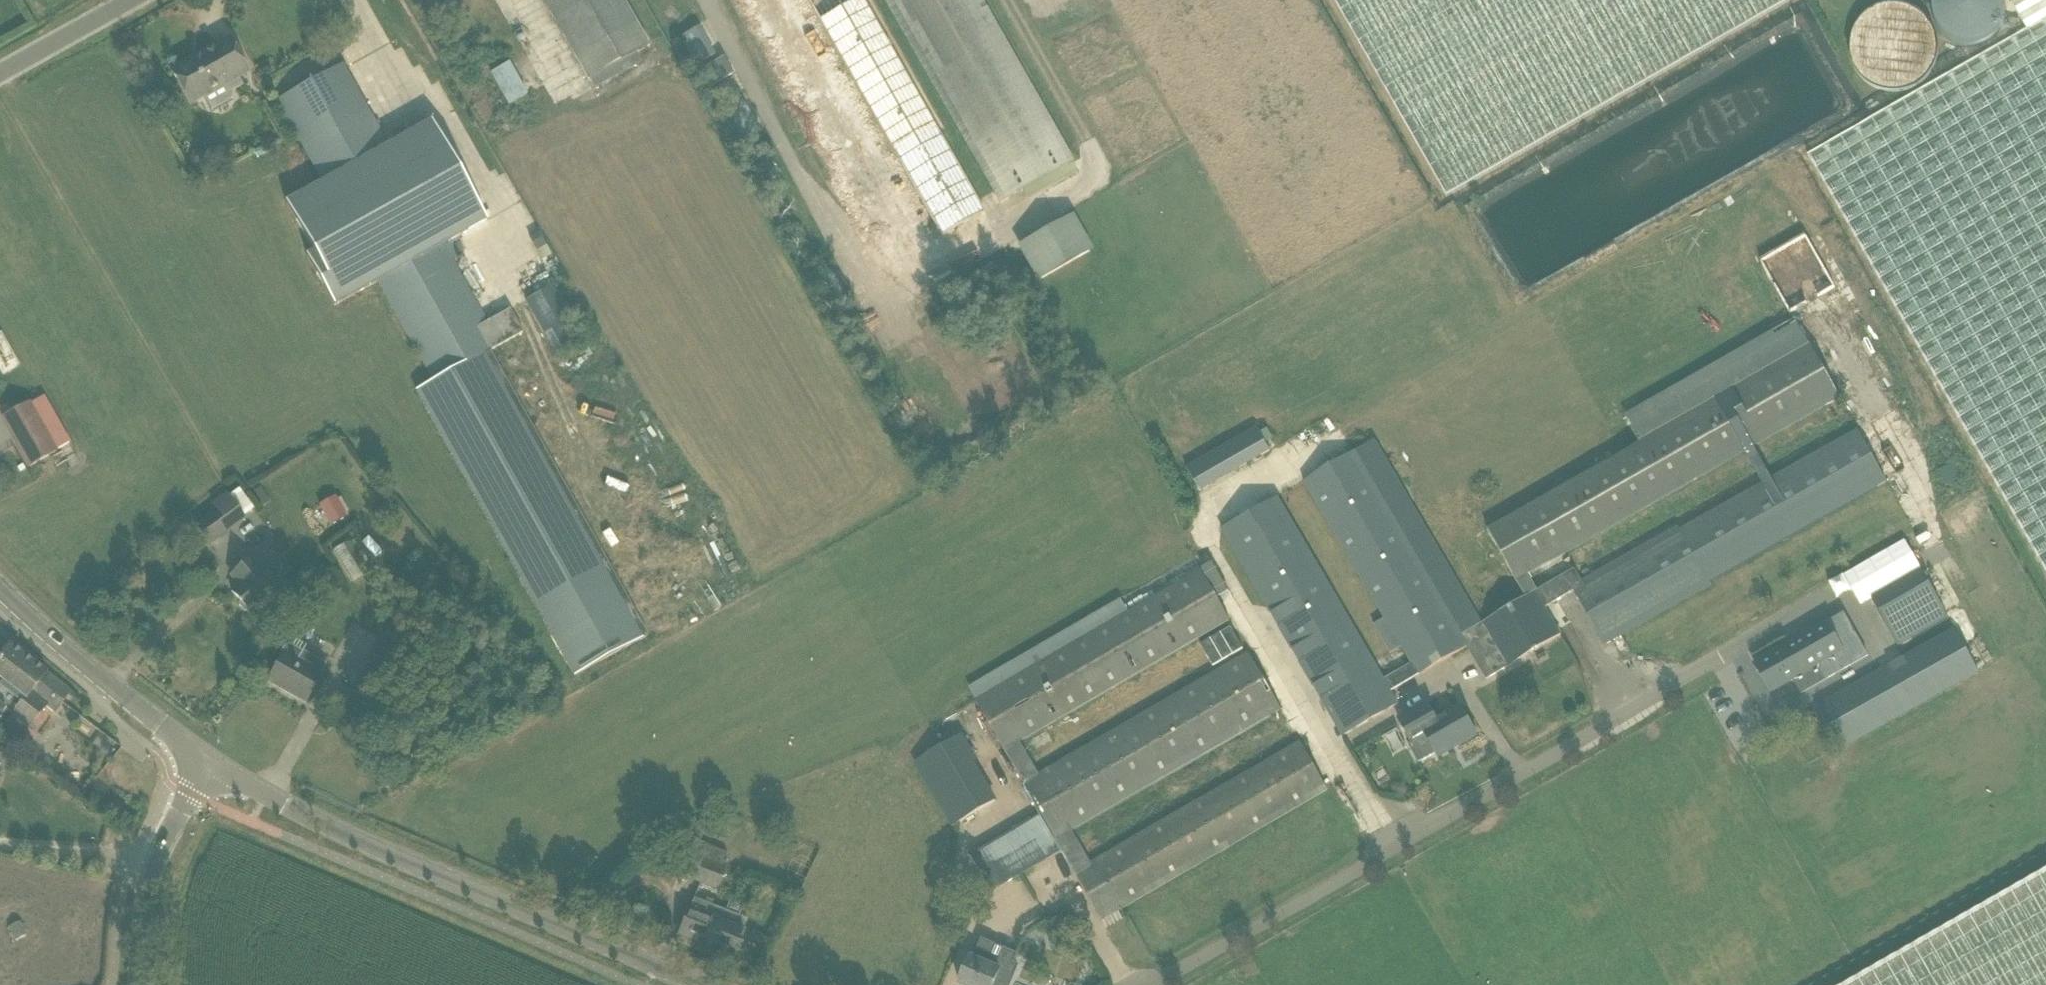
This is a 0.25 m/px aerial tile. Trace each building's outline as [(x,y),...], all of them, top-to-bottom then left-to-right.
[(622,0),(541,0),(587,80),(648,45),(622,0)] [(1447,197),(1790,0),(1334,0),(1447,197)] [(1809,156),(2045,573),(2045,0),(2009,0),(2027,31),(1809,156)] [(1917,0),(1902,0),(1844,30),(1878,97),(1948,61),(1917,0)] [(702,26),(682,37),(700,69),(708,64),(717,81),(735,71),(726,56),(721,58),(702,26)] [(229,38),(171,71),(190,104),(204,96),(212,110),(233,98),(229,92),(225,84),(239,76),(248,71),(229,38)] [(341,66),(277,101),(323,182),(386,147),(341,66)] [(323,182),(286,203),(313,252),(306,256),(334,306),(378,281),(441,246),(484,222),(473,202),(429,123),(386,147),(323,182)] [(193,153),(190,158),(192,165),(197,168),(204,166),(207,160),(205,154),(199,151),(193,153)] [(1083,217),(1024,245),(1041,282),(1100,255),(1083,217)] [(1819,233),(1768,257),(1799,323),(1837,306),(1832,297),(1845,291),(1819,233)] [(441,246),(378,281),(433,381),(483,354),(490,350),(521,333),(509,310),(485,324),(441,246)] [(532,298),(525,301),(538,323),(556,357),(568,351),(582,343),(569,320),(575,317),(557,284),(532,298)] [(1562,637),(1546,608),(1574,592),(1605,647),(1711,587),(1708,581),(1730,569),(1869,491),(1876,501),(1892,492),(1886,481),(1874,460),(1857,430),(1680,530),(1678,526),(1581,581),(1575,569),(1559,578),(1551,583),(1537,591),(1529,577),(1543,569),(1551,564),(1840,400),(1810,347),(1666,428),(1651,401),(1623,417),(1638,444),(1505,519),(1487,529),(1517,583),(1526,598),(1482,624),(1374,440),(1306,480),(1386,617),(1373,625),(1390,654),(1400,648),(1410,664),(1400,671),(1385,680),(1370,653),(1278,496),(1222,529),(1343,736),(1398,704),(1391,691),(1468,647),(1486,680),(1562,637)] [(433,381),(416,391),(570,669),(574,676),(648,636),(490,350),(483,354),(433,381)] [(3,419),(30,467),(56,452),(29,404),(3,419)] [(1255,428),(1228,443),(1243,468),(1269,452),(1266,447),(1259,434),(1255,428)] [(197,524),(200,528),(212,545),(247,521),(227,492),(213,502),(218,510),(197,524)] [(334,498),(319,507),(331,527),(346,517),(334,498)] [(250,541),(269,529),(263,519),(244,531),(250,541)] [(347,544),(335,550),(350,582),(363,577),(347,544)] [(240,585),(232,591),(241,602),(239,605),(244,612),(247,610),(249,613),(265,601),(280,589),(262,567),(254,557),(232,574),(240,585)] [(1326,788),(1299,742),(1089,864),(1069,831),(1280,708),(1247,652),(1037,775),(1017,741),(1228,619),(1199,570),(975,701),(1041,814),(970,855),(991,891),(1061,850),(1102,919),(1326,788)] [(1921,572),(1872,599),(1899,646),(1943,621),(1947,618),(1921,572)] [(1755,664),(1767,686),(1771,692),(1795,678),(1803,691),(1867,654),(1844,613),(1755,664)] [(1953,629),(1815,707),(1840,751),(1978,673),(1953,629)] [(382,634),(364,665),(368,667),(359,683),(378,694),(387,678),(390,680),(407,649),(382,634)] [(1,717),(7,722),(12,716),(28,729),(46,706),(55,713),(70,693),(47,673),(46,673),(10,644),(10,645),(0,636),(0,718),(1,717)] [(280,664),(270,679),(294,694),(293,696),(305,703),(312,691),(321,675),(320,674),(326,664),(303,652),(306,646),(289,637),(280,653),(285,656),(280,664)] [(1436,720),(1427,703),(1399,719),(1413,744),(1409,746),(1418,762),(1436,753),(1438,757),(1453,748),(1452,746),(1475,733),(1461,707),(1436,720)] [(21,739),(14,748),(23,755),(33,743),(24,735),(21,739)] [(994,800),(958,738),(916,762),(952,825),(994,800)] [(14,754),(0,743),(0,773),(14,754)] [(701,844),(696,857),(688,878),(716,889),(725,868),(722,867),(727,855),(701,844)] [(1844,984),(2045,984),(2045,870),(1844,984)] [(735,958),(743,940),(746,933),(734,928),(739,918),(695,899),(689,911),(679,933),(690,938),(692,935),(701,939),(700,942),(735,958)] [(1063,917),(1046,926),(1057,945),(1073,935),(1063,917)] [(26,936),(21,923),(9,928),(14,941),(26,936)] [(960,984),(962,984),(1008,984),(1017,966),(1013,964),(1018,953),(982,939),(974,958),(971,957),(960,984)]
